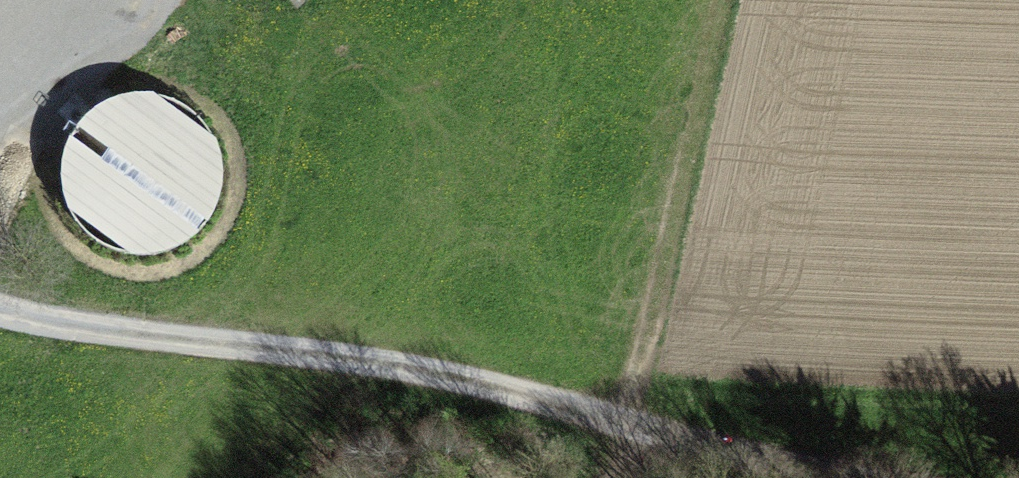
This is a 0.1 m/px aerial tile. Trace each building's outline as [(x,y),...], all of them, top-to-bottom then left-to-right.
[(49,174),(160,260),(243,152),(133,67),(49,174)]
